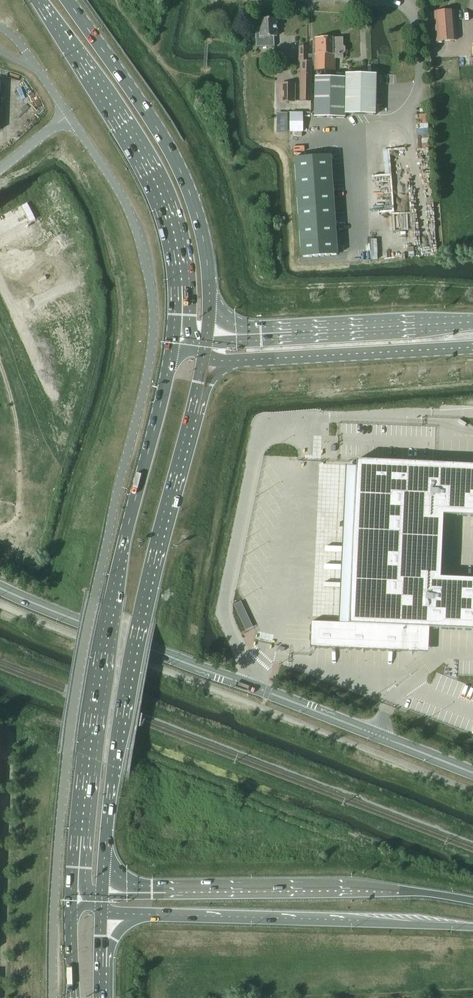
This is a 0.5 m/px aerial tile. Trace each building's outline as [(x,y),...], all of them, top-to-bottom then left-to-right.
[(434,12),(437,42),(456,40),(454,10),(434,12)] [(261,28),(255,28),(256,47),(274,46),(274,37),(277,37),(277,31),(277,24),(276,24),(276,19),(261,19),(261,28)] [(345,52),(345,48),(343,46),(343,38),(313,39),(313,54),(315,54),(315,61),(312,61),(312,66),(315,66),(315,71),(335,71),(335,68),(335,58),(343,58),(343,54),(345,52)] [(301,101),(311,102),(312,66),(312,61),(308,61),(307,46),(299,47),(299,61),(301,61),(301,73),(298,73),(298,78),(301,78),(301,101)] [(376,74),(346,74),(345,78),(345,114),(376,115),(376,74)] [(315,77),(314,118),(345,118),(345,114),(345,78),(315,77)] [(281,84),(281,102),(294,102),(294,84),(281,84)] [(302,113),(289,113),(290,132),(302,132),(302,113)] [(287,114),(278,114),(278,133),(287,133),(287,114)] [(296,157),(294,157),(301,258),(302,258),(302,257),(336,255),(338,255),(331,155),(329,155),(296,158),(296,157)] [(356,466),(349,623),(338,623),(311,622),(310,647),(416,652),(417,645),(404,645),(404,637),(417,637),(417,627),(429,628),(472,630),(472,579),(440,578),(443,515),(472,516),(472,465),(357,460),(356,466)]
